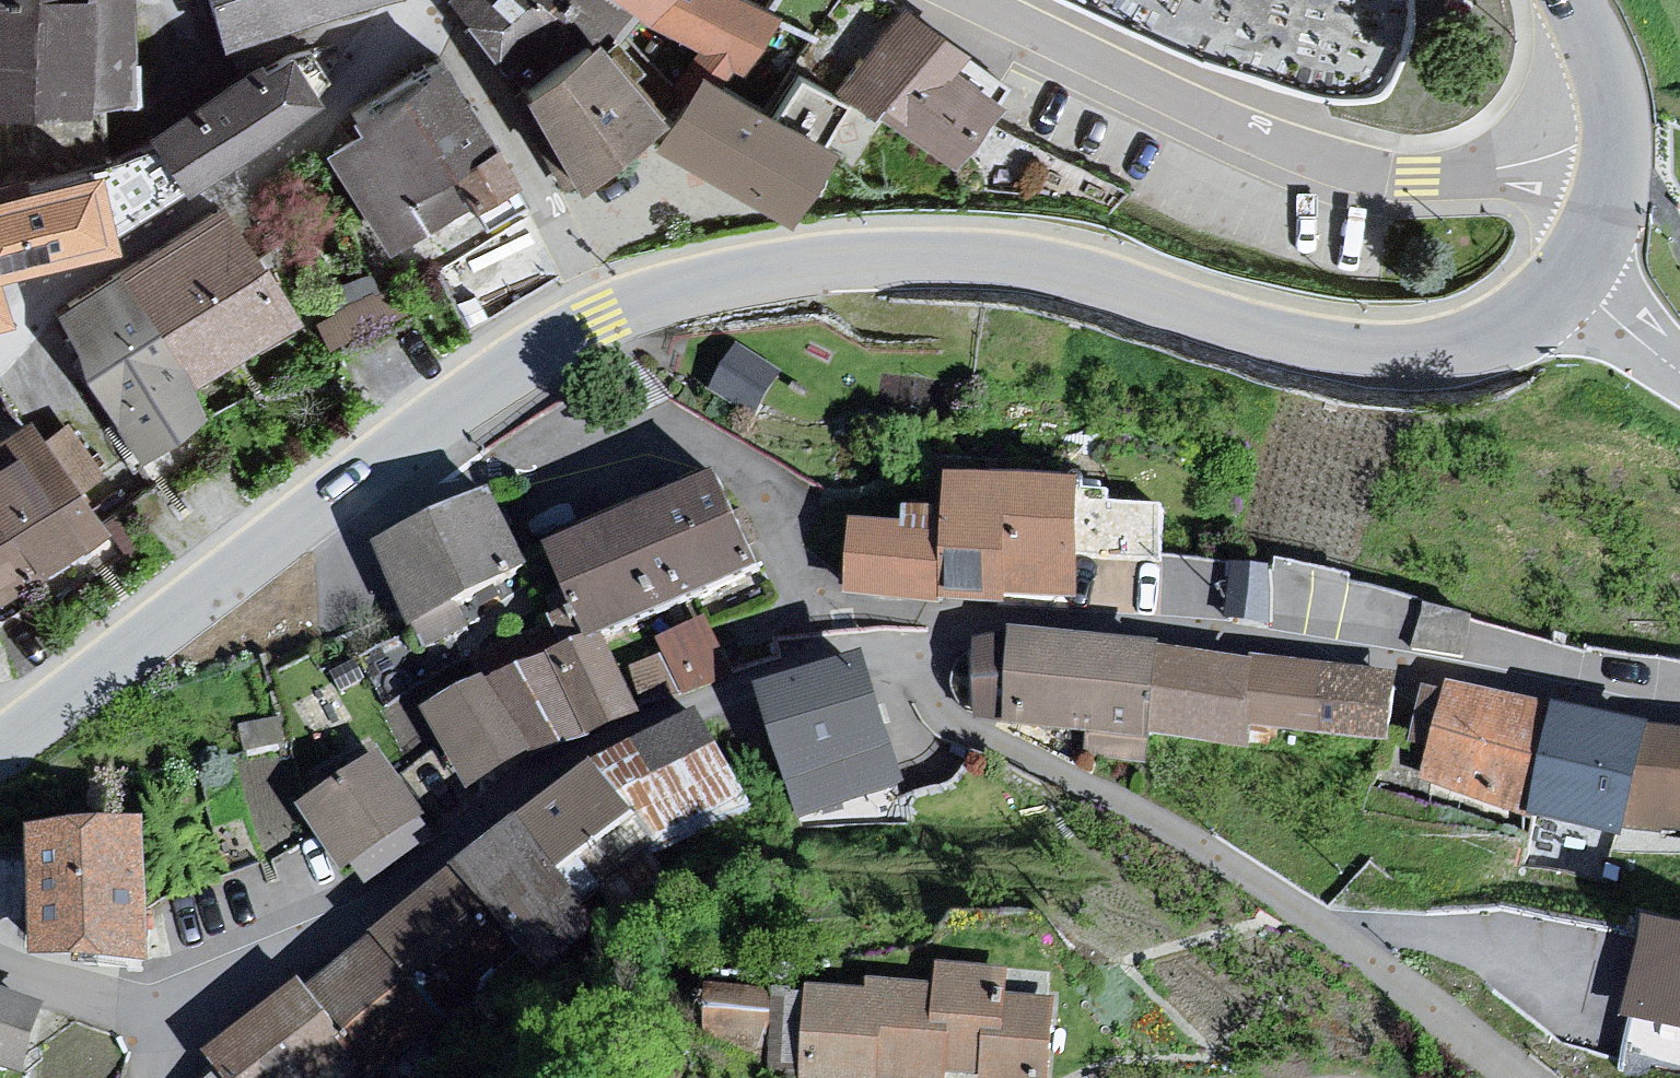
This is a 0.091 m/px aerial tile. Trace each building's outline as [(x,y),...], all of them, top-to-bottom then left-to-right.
[(118,92),(118,0),(0,0),(0,96),(118,92)] [(223,37),(348,0),(211,0),(223,37)] [(447,3),(531,107),(601,50),(606,54),(639,20),(611,0),(450,0),(447,3)] [(745,76),(783,21),(741,0),(611,0),(639,20),(697,53),(674,87),(692,97),(703,81),(721,92),(734,73),(745,76)] [(832,97),(944,179),(993,101),(946,74),(951,64),(889,14),(832,97)] [(281,41),(135,135),(177,197),(304,101),(297,84),(281,41)] [(601,50),(531,107),(584,199),(670,129),(606,54),(601,50)] [(432,60),(335,117),(343,136),(318,152),(377,258),(508,186),(432,60)] [(692,97),(660,149),(794,230),(830,158),(721,92),(703,81),(692,97)] [(295,328),(207,205),(48,317),(68,380),(132,471),(200,425),(180,396),(295,328)] [(0,433),(0,590),(65,543),(74,562),(100,543),(16,420),(0,433)] [(1080,486),(949,481),(944,530),(939,605),(1072,608),(1077,564),(1080,486)] [(718,482),(550,552),(590,644),(603,639),(756,569),(718,482)] [(484,505),(390,548),(381,578),(429,665),(466,647),(450,619),(526,579),(484,505)] [(939,605),(944,530),(854,525),(851,596),(939,605)] [(704,622),(657,647),(685,695),(737,675),(704,622)] [(590,644),(553,661),(587,737),(642,715),(603,639),(590,644)] [(1249,675),(1002,643),(1001,655),(972,657),(975,724),(1000,735),(1151,780),(1151,747),(1245,759),(1249,675)] [(553,661),(489,690),(531,757),(562,746),(587,737),(553,661)] [(1390,686),(1249,664),(1249,675),(1251,740),(1385,754),(1390,686)] [(858,678),(755,710),(785,791),(887,757),(858,678)] [(485,685),(425,714),(468,788),(531,757),(489,690),(485,685)] [(1641,742),(1438,693),(1420,791),(1623,840),(1641,742)] [(607,772),(599,783),(640,833),(661,861),(761,817),(698,728),(607,772)] [(1641,742),(1623,840),(1679,846),(1679,746),(1641,742)] [(388,763),(305,815),(355,883),(440,838),(388,763)] [(312,1004),(379,1077),(396,1077),(460,1042),(423,994),(504,940),(536,963),(594,925),(562,885),(640,833),(599,783),(514,842),(467,878),(312,1004)] [(148,826),(28,836),(32,951),(154,967),(148,826)] [(1648,915),(1617,1041),(1679,1056),(1679,923),(1648,915)] [(1043,1016),(1011,1007),(1005,982),(932,977),(934,997),(866,989),(865,1003),(801,997),(802,1063),(807,1069),(807,1077),(1049,1077),(1043,1016)] [(0,993),(0,1065),(22,1071),(40,1007),(0,993)] [(207,1062),(219,1077),(370,1077),(312,1004),(304,994),(207,1062)] [(766,995),(700,994),(698,1060),(767,1068),(766,995)]
